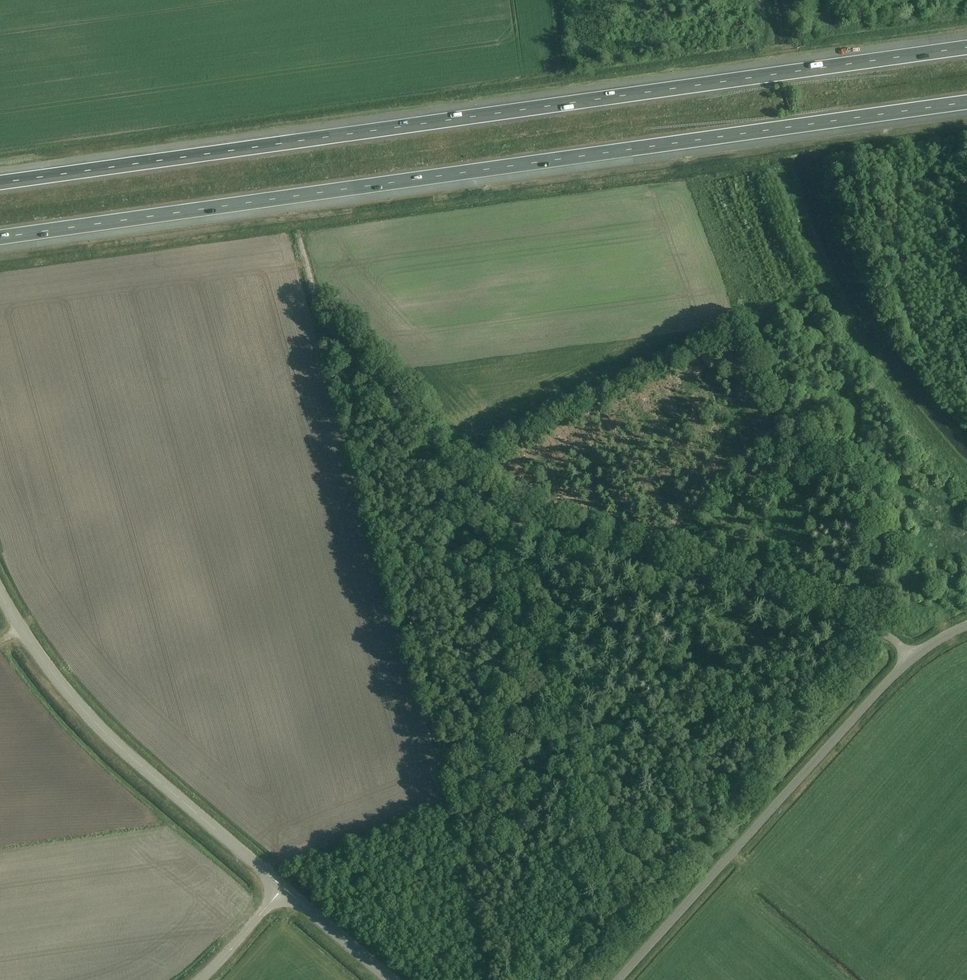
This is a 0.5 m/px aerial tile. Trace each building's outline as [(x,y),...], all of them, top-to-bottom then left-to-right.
[(488,172),(489,177),(516,173),(515,167),(488,172)]
